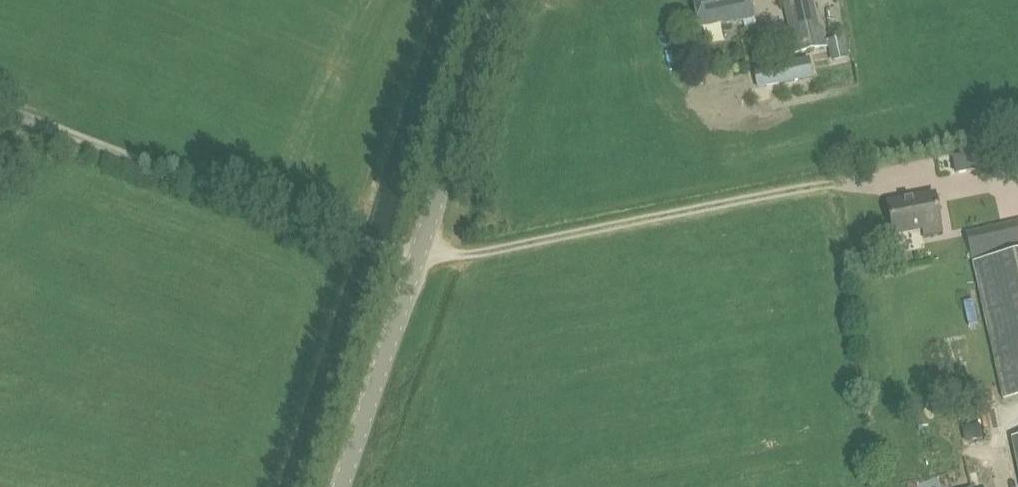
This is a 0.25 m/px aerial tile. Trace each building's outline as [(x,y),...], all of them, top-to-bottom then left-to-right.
[(750,0),(694,0),(700,26),(722,21),(722,23),(754,17),(750,0)] [(826,48),(824,38),(822,26),(817,27),(811,0),(784,0),(795,54),(826,48)] [(826,48),(829,63),(847,60),(841,34),(824,38),(826,48)] [(756,87),(811,76),(807,56),(752,67),(756,87)] [(887,202),(893,234),(923,228),(924,234),(941,231),(934,193),(887,202)] [(982,231),(987,255),(1009,250),(1003,226),(982,231)] [(1017,397),(1017,355),(995,360),(1004,400),(1017,397)] [(983,437),(980,422),(961,426),(964,441),(983,437)]
